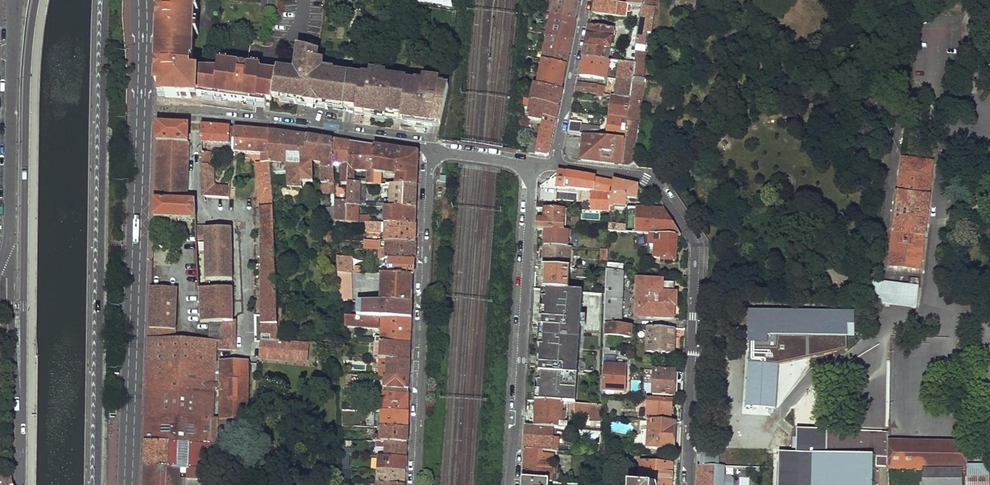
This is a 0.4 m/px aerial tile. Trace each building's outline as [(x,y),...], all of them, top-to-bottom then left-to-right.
[(251,41),(241,42),(226,49),(217,70),(191,69),(192,59),(194,59),(196,0),(160,0),(160,16),(158,65),(158,74),(166,74),(165,87),(161,87),(161,92),(165,97),(192,98),(192,96),(234,100),(258,103),(258,99),(273,101),(273,97),(278,73),(263,71),(263,67),(238,64),(243,60),(248,60),(251,41)] [(552,13),(576,18),(579,0),(554,0),(552,13)] [(644,6),(627,4),(595,0),(592,13),(628,17),(629,11),(634,11),(634,17),(642,18),(641,30),(630,28),(627,62),(636,63),(638,51),(639,43),(647,44),(649,31),(653,31),(656,8),(644,6)] [(552,13),(548,35),(571,40),(576,18),(552,13)] [(590,25),(583,59),(606,60),(607,60),(615,28),(590,25)] [(548,35),(543,59),(566,65),(571,40),(548,35)] [(291,71),(279,70),(278,73),(273,97),(338,106),(338,107),(345,108),(345,107),(356,108),(355,111),(404,118),(404,119),(411,120),(411,124),(432,127),(432,123),(441,124),(449,87),(450,79),(371,69),(370,72),(347,69),(346,74),(318,71),(320,60),(315,59),(316,52),(295,46),(291,71)] [(626,138),(623,165),(630,166),(634,163),(636,142),(645,80),(643,79),(647,52),(638,51),(636,63),(634,80),(632,96),(629,117),(626,138)] [(543,59),(538,85),(561,89),(566,65),(543,59)] [(583,59),(580,77),(604,79),(606,60),(583,59)] [(617,61),(615,79),(634,80),(636,63),(627,62),(617,61)] [(615,79),(613,94),(632,96),(634,80),(615,79)] [(578,83),(576,91),(602,93),(603,86),(578,83)] [(536,85),(532,99),(558,105),(561,89),(538,85),(536,85)] [(611,94),(609,115),(629,117),(632,96),(613,94),(611,94)] [(532,99),(528,117),(543,121),(544,116),(555,118),(558,105),(532,99)] [(609,115),(606,136),(626,138),(629,117),(609,115)] [(539,138),(536,154),(546,155),(548,154),(555,118),(544,116),(543,121),(539,138)] [(571,121),(568,133),(581,134),(582,122),(571,121)] [(157,134),(157,141),(188,142),(189,124),(158,124),(157,134)] [(200,125),(201,142),(233,143),(234,128),(218,127),(200,125)] [(233,143),(233,151),(261,154),(261,162),(271,162),(270,156),(269,131),(252,129),(234,128),(233,143)] [(292,134),(269,131),(270,156),(271,162),(271,166),(271,167),(287,169),(285,183),(300,185),(301,179),(313,180),(316,158),(309,156),(308,136),(292,134)] [(586,135),(583,161),(623,165),(626,138),(606,136),(586,135)] [(333,139),(308,136),(309,156),(316,158),(324,159),(321,194),(335,196),(335,192),(334,168),(334,163),(333,139)] [(530,137),(527,152),(536,154),(539,138),(530,137)] [(333,139),(334,163),(344,163),(343,183),(349,183),(349,182),(350,142),(333,139)] [(156,168),(155,199),(185,200),(188,142),(157,141),(156,168)] [(362,182),(374,183),(375,145),(350,142),(349,182),(362,182)] [(375,145),(374,183),(382,183),(382,172),(396,172),(396,184),(418,185),(420,153),(418,151),(375,145)] [(202,151),(204,197),(229,196),(230,185),(214,186),(213,165),(211,166),(210,150),(202,151)] [(893,233),(889,266),(920,269),(934,163),(902,160),(898,193),(896,193),(891,233),(893,233)] [(257,180),(258,207),(274,206),(273,187),(271,167),(271,166),(271,162),(261,162),(256,162),(257,180)] [(559,174),(557,189),(561,189),(561,192),(564,193),(565,190),(592,195),(592,197),(611,199),(611,197),(612,196),(614,183),(559,174)] [(349,183),(348,204),(359,204),(361,205),(362,182),(349,182),(349,183)] [(610,210),(610,213),(613,214),(614,206),(627,207),(628,198),(638,198),(638,187),(614,183),(612,196),(611,197),(611,199),(610,210)] [(378,201),(378,205),(385,206),(418,207),(418,185),(396,184),(392,184),(391,199),(386,199),(386,202),(378,201)] [(592,197),(592,209),(610,210),(611,199),(592,197)] [(185,200),(155,199),(154,219),(154,227),(175,227),(176,218),(196,218),(196,201),(185,200)] [(336,203),(337,220),(347,221),(348,204),(336,203)] [(348,204),(347,221),(358,221),(359,204),(348,204)] [(259,216),(260,228),(276,227),(274,206),(258,207),(259,216)] [(418,207),(385,206),(384,222),(385,222),(417,223),(418,207)] [(538,220),(538,231),(545,231),(564,232),(565,209),(545,208),(544,220),(538,220)] [(628,228),(627,234),(654,235),(678,236),(682,237),(664,210),(629,208),(628,228)] [(385,222),(385,239),(416,241),(417,223),(385,222)] [(196,226),(196,237),(204,237),(204,228),(204,225),(196,226)] [(209,320),(222,319),(235,319),(231,227),(204,228),(204,237),(208,320),(209,320)] [(260,242),(260,260),(276,260),(276,227),(260,228),(260,242)] [(327,231),(328,241),(338,240),(337,231),(327,231)] [(545,231),(545,246),(569,247),(570,233),(564,232),(545,231)] [(654,235),(653,246),(658,246),(658,259),(667,259),(667,261),(677,261),(677,248),(680,246),(680,240),(678,236),(654,235)] [(387,247),(386,258),(391,258),(415,259),(416,241),(385,239),(367,239),(367,246),(387,247)] [(545,246),(543,267),(568,268),(569,247),(545,246)] [(338,256),(339,272),(353,272),(353,257),(338,256)] [(378,265),(378,273),(415,275),(415,259),(391,258),(390,266),(378,265)] [(262,326),(262,333),(279,333),(276,260),(260,260),(260,271),(261,304),(262,326)] [(609,272),(625,274),(625,265),(609,264),(608,270),(609,272)] [(545,273),(544,290),(570,291),(571,268),(568,268),(543,267),(543,273),(545,273)] [(579,269),(578,277),(588,278),(588,269),(579,269)] [(339,272),(340,300),(354,300),(353,272),(339,272)] [(608,294),(607,325),(623,326),(625,274),(609,272),(608,294)] [(383,277),(383,301),(385,301),(414,303),(415,275),(378,273),(368,273),(368,277),(383,277)] [(642,296),(642,313),(650,314),(650,316),(675,318),(675,306),(677,306),(677,293),(675,293),(675,282),(664,282),(664,280),(641,279),(640,296),(642,296)] [(866,281),(864,300),(917,307),(919,288),(866,281)] [(176,331),(178,289),(151,288),(149,338),(174,338),(174,331),(176,331)] [(570,291),(544,290),(542,327),(544,327),(543,347),(541,347),(540,356),(542,356),(542,365),(540,364),(539,373),(541,373),(540,384),(538,384),(538,393),(540,393),(539,403),(562,404),(574,405),(580,292),(570,291)] [(374,309),(373,317),(413,319),(414,303),(385,301),(385,310),(374,309)] [(855,311),(745,309),(743,408),(774,409),(778,365),(846,349),(846,337),(854,337),(855,311)] [(377,336),(377,341),(412,343),(413,319),(373,317),(346,315),(345,325),(382,328),(382,336),(377,336)] [(209,339),(218,339),(222,339),(222,319),(209,320),(209,339)] [(607,337),(606,351),(606,357),(618,357),(618,351),(610,351),(611,337),(633,338),(634,327),(623,326),(607,325),(607,337)] [(650,328),(650,352),(675,354),(675,329),(650,328)] [(262,337),(263,354),(307,357),(308,341),(279,338),(262,337)] [(148,351),(148,363),(216,364),(217,360),(218,339),(209,339),(174,338),(149,338),(148,351)] [(377,341),(376,356),(388,357),(411,358),(412,343),(377,341)] [(388,357),(387,375),(411,376),(411,358),(388,357)] [(606,357),(606,365),(618,365),(618,357),(606,357)] [(219,417),(218,426),(229,426),(229,418),(247,419),(250,361),(221,360),(219,417)] [(146,404),(146,414),(214,417),(216,364),(148,363),(148,374),(146,404)] [(606,369),(605,393),(626,393),(627,371),(627,369),(618,369),(606,369)] [(654,371),(654,395),(676,396),(677,371),(654,371)] [(384,393),(383,410),(409,411),(410,394),(384,393)] [(651,400),(651,420),(653,420),(672,421),(673,400),(651,400)] [(537,403),(536,427),(554,428),(568,429),(568,424),(567,424),(568,406),(562,406),(562,404),(539,403),(537,403)] [(577,405),(576,414),(592,415),(592,420),(604,421),(604,418),(604,406),(577,405)] [(383,410),(381,427),(408,428),(409,411),(383,410)] [(146,429),(145,440),(212,443),(218,443),(218,426),(219,417),(214,417),(146,414),(146,429)] [(653,420),(652,448),(674,450),(675,422),(672,421),(653,420)] [(375,437),(374,440),(377,440),(408,442),(408,428),(381,427),(379,427),(379,430),(383,430),(383,436),(378,436),(376,436),(375,437)] [(543,451),(553,452),(558,452),(559,448),(559,438),(553,438),(554,428),(536,427),(525,427),(524,450),(543,451)] [(874,469),(887,468),(888,442),(887,434),(832,430),(796,431),(796,453),(777,453),(776,484),(874,484),(874,469)] [(212,443),(145,440),(144,467),(209,469),(210,469),(211,459),(216,459),(217,452),(211,452),(212,443)] [(386,446),(385,456),(407,457),(408,442),(377,440),(377,446),(386,446)] [(967,443),(889,441),(888,467),(888,471),(922,470),(962,471),(965,472),(966,469),(967,443)] [(524,450),(522,479),(550,481),(552,481),(553,474),(556,474),(556,464),(554,464),(554,455),(543,454),(543,451),(524,450)] [(700,467),(707,467),(708,455),(700,454),(700,467)] [(380,456),(379,469),(406,470),(407,457),(385,456),(380,456)] [(641,484),(671,484),(672,466),(643,464),(641,484)] [(144,467),(144,484),(209,484),(209,469),(144,467)] [(731,479),(728,476),(722,475),(722,468),(718,468),(707,467),(700,467),(699,484),(731,484),(731,479)] [(379,469),(379,482),(406,483),(406,470),(379,469)] [(966,484),(989,484),(989,470),(967,469),(966,472),(966,484)] [(922,471),(922,484),(962,484),(962,472),(922,471)] [(749,477),(739,477),(739,484),(749,484),(749,477)]
